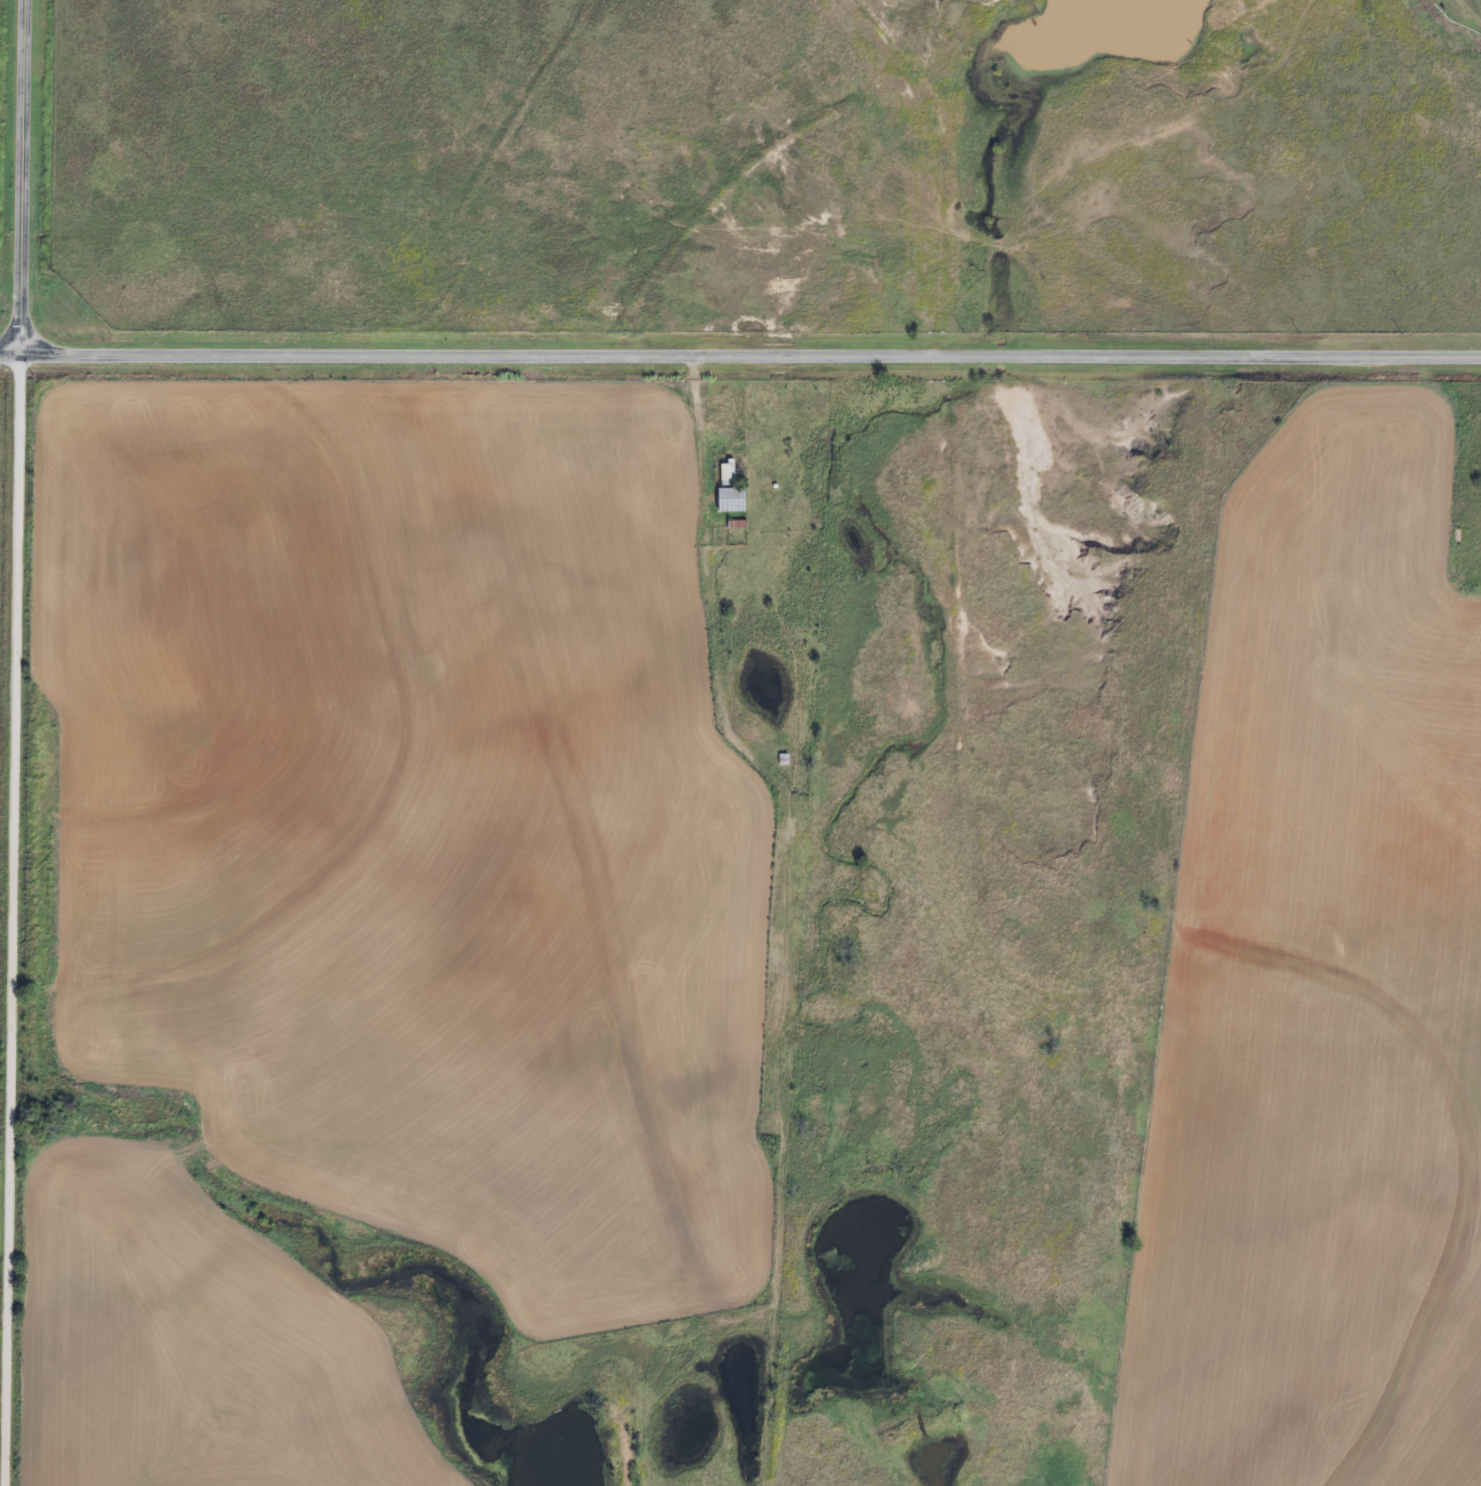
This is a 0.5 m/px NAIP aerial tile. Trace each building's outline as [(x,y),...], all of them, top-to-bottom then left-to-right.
[(733,485),(733,461),(720,461),(720,485),(733,485)] [(740,489),(714,489),(714,512),(740,512),(740,489)]
